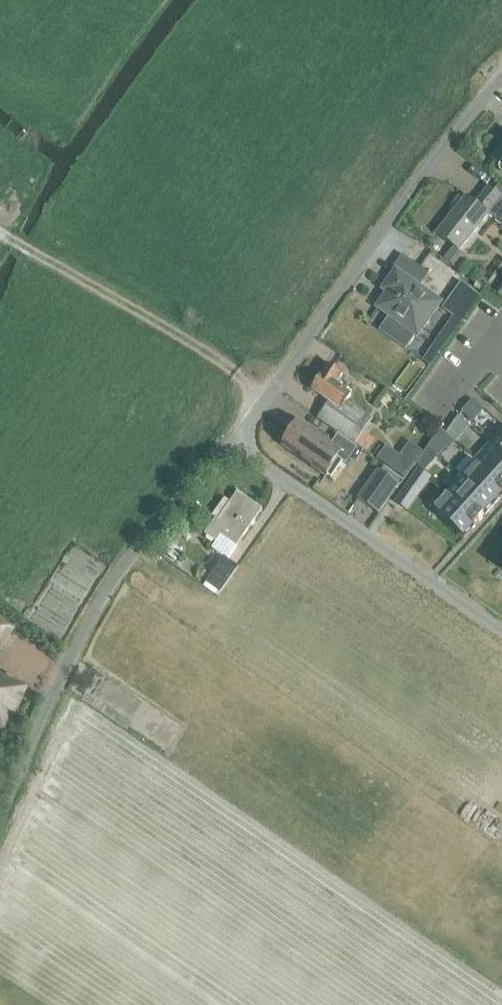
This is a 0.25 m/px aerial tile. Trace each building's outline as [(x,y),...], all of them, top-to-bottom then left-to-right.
[(499,166),(500,170),(501,172),(501,145),(493,157),(501,163),(499,166)] [(460,251),(488,214),(501,225),(501,197),(488,186),(475,203),(465,196),(437,233),(460,251)] [(391,287),(377,308),(389,316),(378,331),(404,350),(415,334),(416,335),(440,302),(419,287),(395,271),(386,284),(391,287)] [(442,311),(451,318),(435,341),(443,347),(478,298),(460,285),(442,311)] [(322,375),(311,389),(329,401),(317,418),(339,434),(356,409),(344,400),(349,394),(335,384),(342,374),(329,365),(322,375)] [(480,407),(471,399),(460,413),(469,420),(480,407)] [(300,422),(283,446),(327,476),(338,459),(346,464),(358,447),(338,434),(331,444),(300,422)] [(446,434),(456,443),(463,435),(452,426),(446,434)] [(489,443),(501,455),(501,429),(489,443)] [(355,442),(354,444),(364,451),(372,441),(361,434),(355,442)] [(434,439),(428,447),(438,456),(439,457),(446,449),(434,439)] [(489,443),(474,459),(501,484),(501,455),(489,443)] [(385,447),(376,458),(402,478),(411,466),(400,458),(385,447)] [(422,456),(431,464),(438,456),(428,447),(422,456)] [(501,496),(501,484),(474,459),(460,475),(493,505),(501,496)] [(408,484),(418,491),(429,476),(419,468),(408,484)] [(379,470),(358,499),(378,513),(398,484),(379,470)] [(445,491),(479,521),(493,505),(460,475),(445,491)] [(463,539),(479,521),(445,491),(430,508),(463,539)] [(216,518),(205,534),(216,542),(212,548),(224,556),(227,558),(262,509),(238,492),(230,502),(225,498),(212,516),(216,518)] [(195,524),(185,528),(188,535),(198,532),(195,524)] [(163,537),(156,545),(173,558),(180,550),(163,537)] [(224,556),(205,582),(220,592),(238,566),(227,558),(224,556)] [(10,632),(0,624),(0,646),(10,632)] [(3,731),(24,687),(0,676),(0,729),(3,731)]
